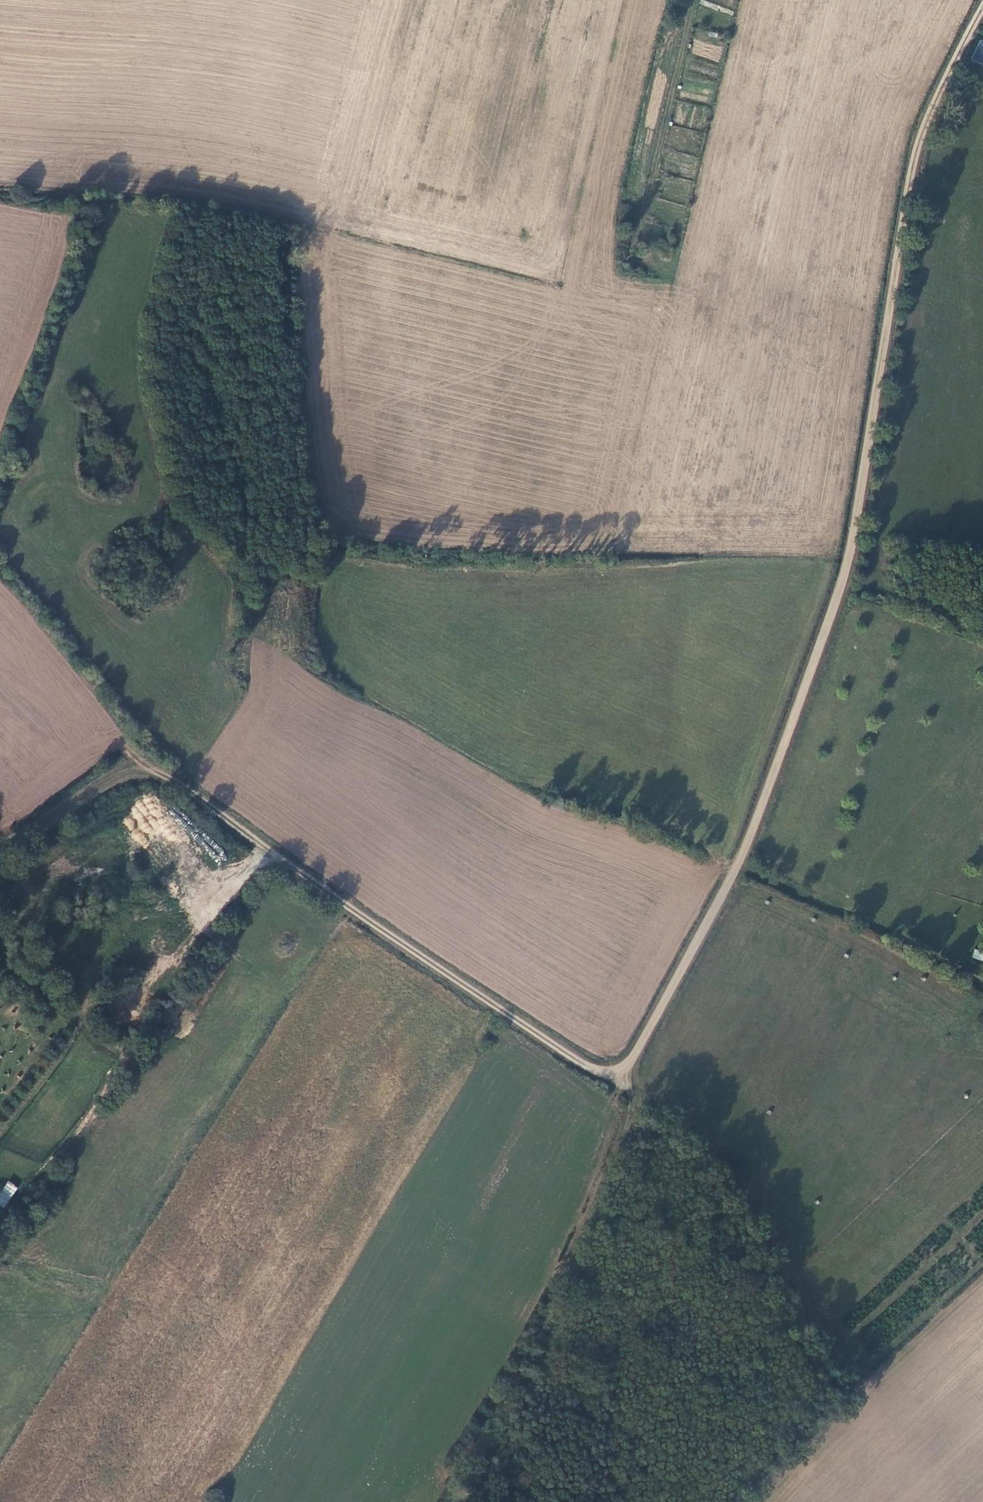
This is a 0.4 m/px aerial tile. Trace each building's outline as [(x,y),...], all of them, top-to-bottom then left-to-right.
[(971,59),(982,65),(982,40),(980,39),(971,59)] [(982,961),(982,951),(974,949),(972,958),(982,961)] [(0,1192),(0,1206),(3,1208),(18,1187),(8,1180),(0,1192)]
